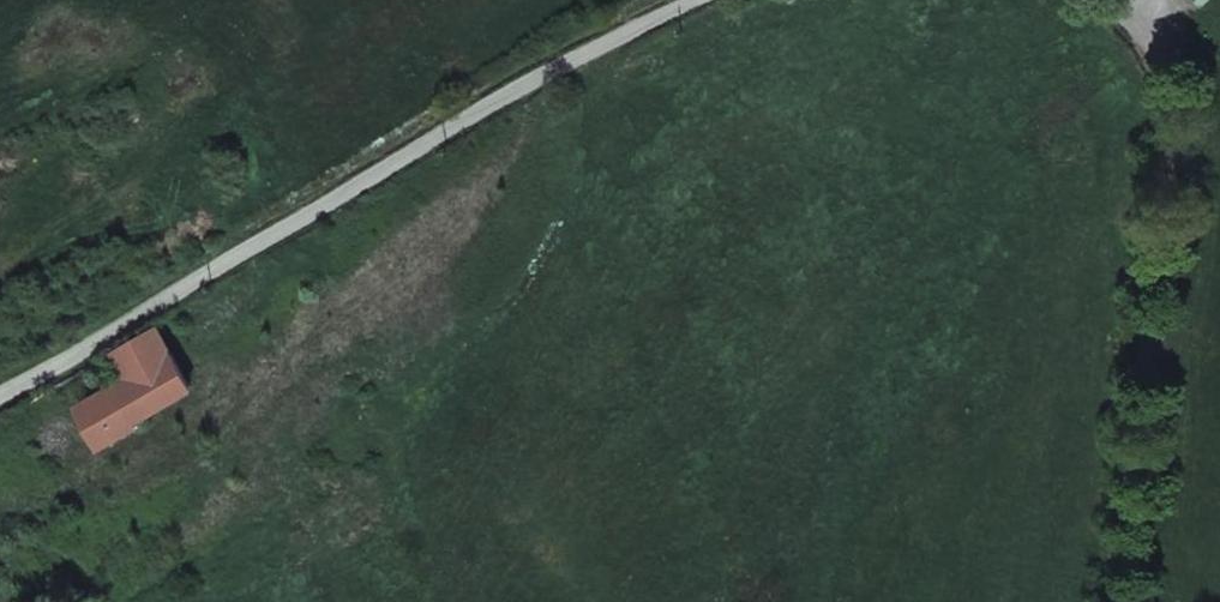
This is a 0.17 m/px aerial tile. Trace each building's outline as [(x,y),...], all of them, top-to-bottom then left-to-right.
[(112,355),(147,414),(153,411),(188,389),(155,328),(145,336),(112,355)]
